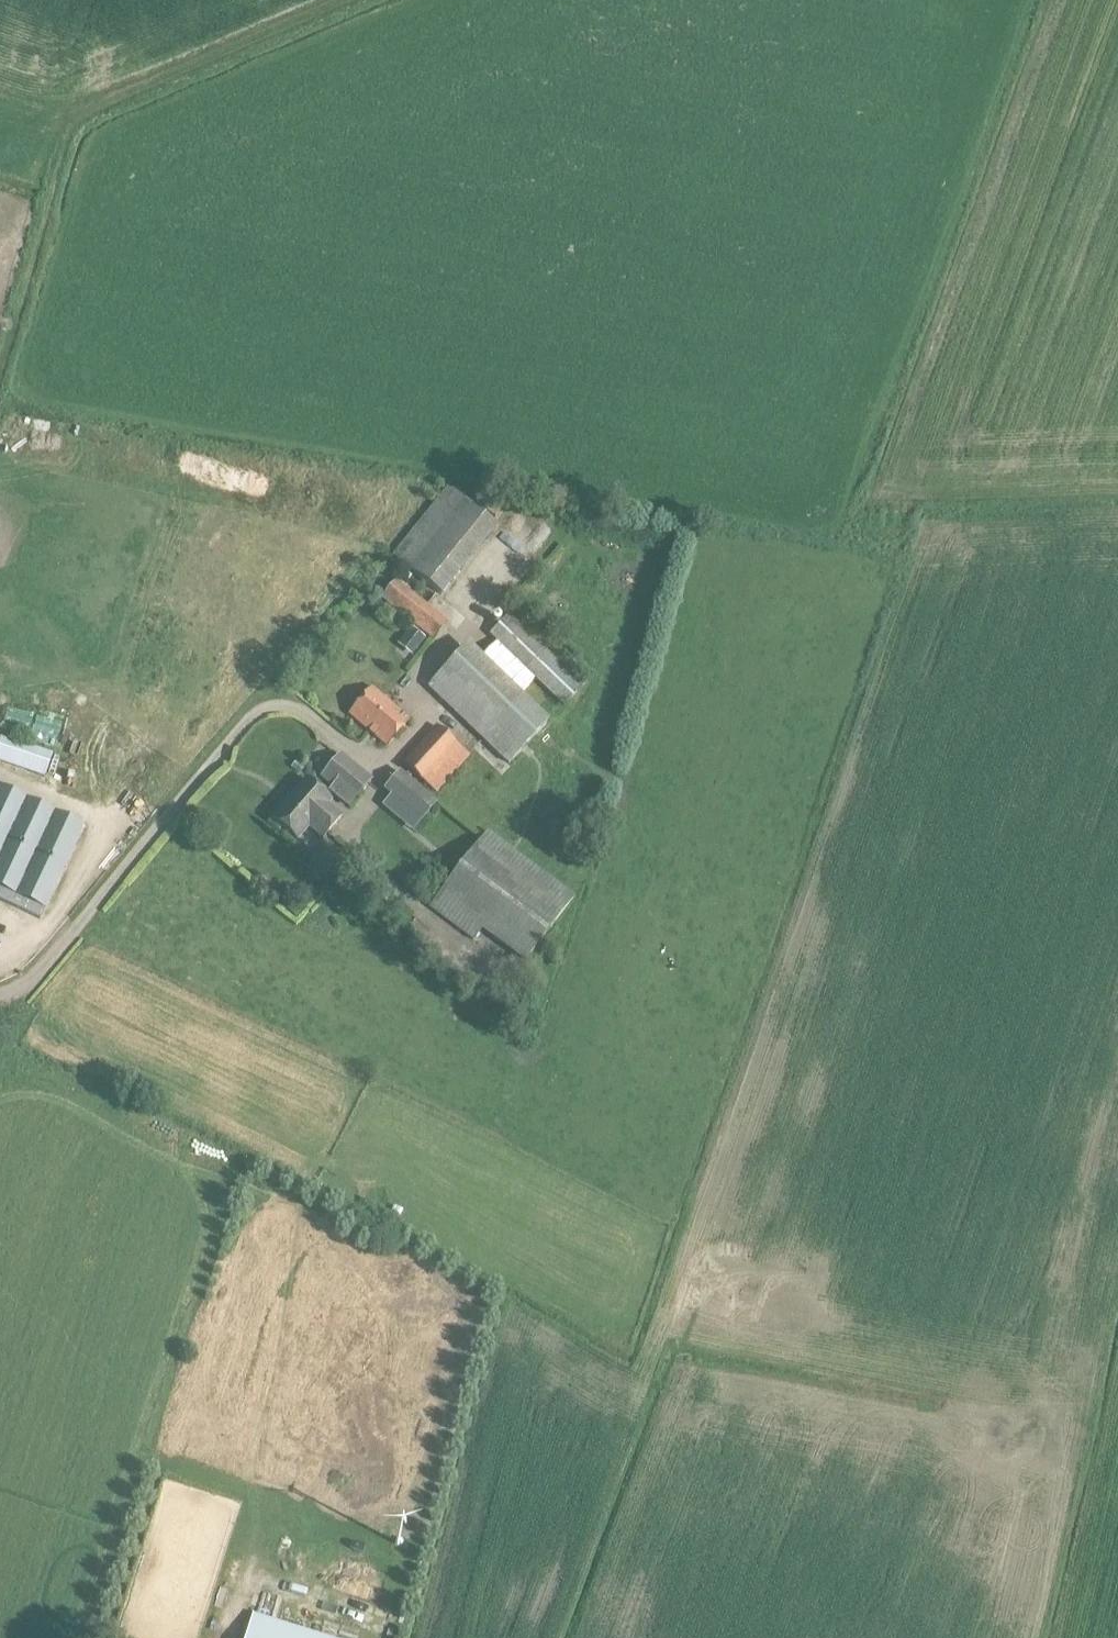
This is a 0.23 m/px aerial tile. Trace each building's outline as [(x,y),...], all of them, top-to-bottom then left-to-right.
[(449,486),(392,556),(442,596),(499,527),(449,486)] [(396,580),(387,592),(381,599),(395,611),(434,641),(449,622),(424,602),(397,581),(396,580)] [(588,682),(513,611),(490,635),(497,642),(535,679),(564,707),(588,682)] [(497,642),(483,657),(521,694),(535,679),(497,642)] [(469,645),(428,688),(509,765),(550,722),(521,694),(483,657),(469,645)] [(410,719),(372,688),(350,715),(387,746),(410,719)] [(437,727),(403,764),(434,792),(468,755),(437,727)] [(53,756),(53,754),(1,737),(0,741),(0,762),(46,778),(53,756)] [(372,781),(339,754),(320,778),(329,785),(326,788),(349,808),(359,796),(372,781)] [(386,790),(423,821),(437,804),(400,773),(386,790)] [(307,779),(274,817),(298,838),(309,825),(324,838),(341,817),(327,805),(331,801),(307,779)] [(44,905),(80,826),(0,789),(0,885),(44,905)] [(481,931),(525,964),(575,897),(487,832),(431,907),(474,939),(481,931)] [(246,1637),(326,1637),(253,1616),(246,1637)]
